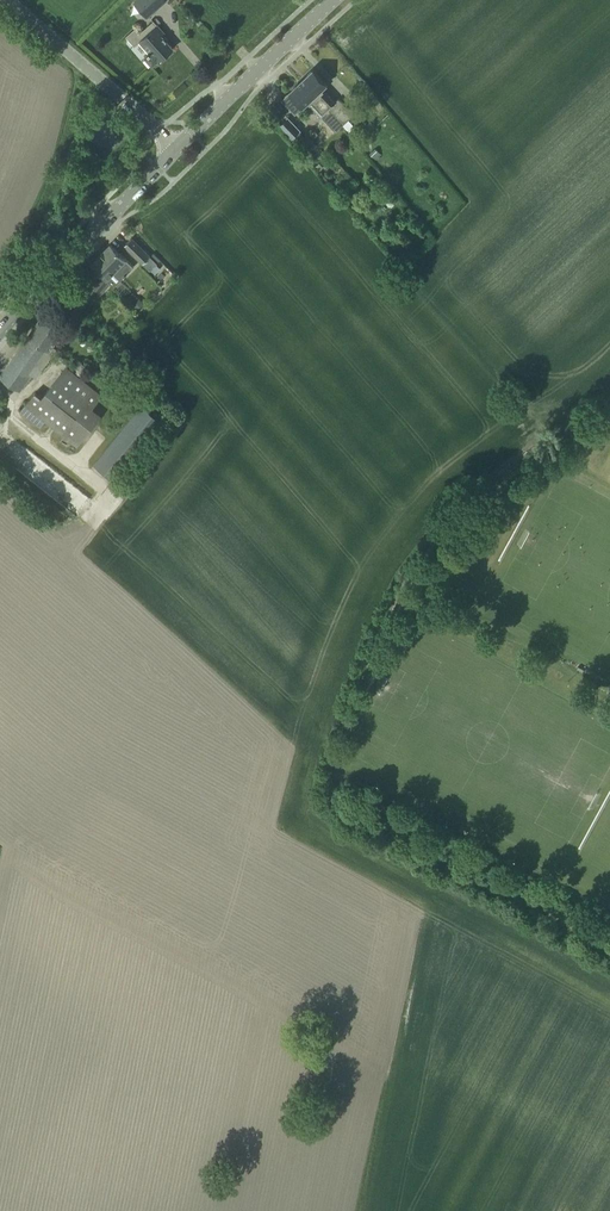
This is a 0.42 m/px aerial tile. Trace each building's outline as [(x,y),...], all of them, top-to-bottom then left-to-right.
[(147,17),(166,0),(137,0),(134,2),(147,17)] [(139,33),(135,28),(126,36),(134,46),(140,41),(149,51),(147,52),(149,54),(145,57),(152,66),(157,61),(173,48),(161,34),(164,32),(154,20),(139,33)] [(301,80),(343,124),(356,138),(360,134),(353,128),(355,126),(348,120),(354,115),(338,98),(334,102),(322,89),(328,84),(321,77),(313,68),(301,80)] [(301,80),(289,91),(290,92),(282,99),(290,108),(296,114),(309,102),(322,116),(336,131),(343,124),(301,80)] [(292,139),(301,130),(288,116),(279,125),(292,139)] [(317,145),(306,132),(295,143),(306,155),(317,145)] [(132,237),(124,246),(143,264),(143,263),(150,270),(157,262),(150,256),(132,237)] [(119,252),(110,243),(90,264),(99,272),(106,280),(113,287),(126,275),(134,267),(119,252)] [(109,284),(92,270),(64,302),(77,313),(89,300),(93,303),(103,291),(109,284)] [(55,316),(45,310),(0,375),(0,377),(20,391),(31,374),(36,377),(55,350),(50,347),(66,324),(55,316)] [(47,390),(42,397),(35,392),(25,405),(26,406),(21,412),(40,428),(45,422),(77,447),(102,415),(92,408),(102,396),(66,367),(47,390)] [(115,482),(163,422),(141,405),(93,465),(115,482)]
